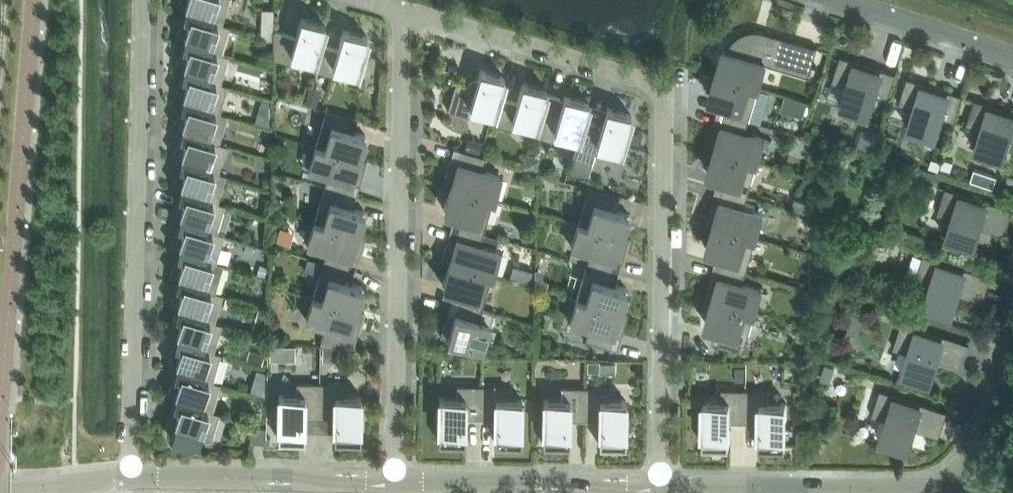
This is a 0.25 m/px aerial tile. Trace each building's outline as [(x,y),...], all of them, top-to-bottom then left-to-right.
[(176,7),(184,9),(183,13),(221,24),(221,23),(228,0),(179,0),(176,7)] [(273,30),(273,9),(262,8),(262,5),(261,5),(261,36),(273,40),(273,30)] [(176,37),(183,39),(182,43),(220,54),(221,53),(229,26),(221,23),(221,24),(183,13),(176,37)] [(273,30),(273,40),(272,58),(289,63),(292,54),(313,60),(314,60),(319,44),(325,24),(301,17),(295,36),(273,30)] [(357,73),(367,36),(343,29),(338,49),(319,44),(314,60),(313,60),(310,69),(331,75),(334,66),(357,73)] [(817,47),(764,32),(760,31),(756,30),(752,31),(749,31),(745,32),(742,33),(739,36),(736,37),(733,40),(732,42),(730,44),(728,48),(727,51),(723,50),(716,73),(759,86),(766,64),(809,76),(817,47)] [(175,67),(182,69),(181,73),(220,84),(220,83),(228,55),(221,53),(220,54),(182,43),(175,67)] [(839,104),(873,115),(873,114),(869,112),(875,95),(888,100),(896,74),(840,56),(832,81),(847,86),(841,103),(839,103),(839,104)] [(504,77),(480,70),(474,89),(455,83),(447,109),(468,116),(471,107),(492,113),(493,113),(498,97),(504,77)] [(220,84),(181,73),(174,96),(182,99),(181,102),(219,114),(219,113),(227,85),(220,83),(220,84)] [(759,86),(716,73),(709,96),(727,101),(724,113),(749,121),(759,86)] [(906,124),(906,126),(940,137),(940,135),(936,134),(942,117),(955,121),(963,95),(907,77),(899,103),(914,108),(908,125),(906,124)] [(513,119),(534,125),(536,126),(541,109),(546,89),(522,82),(517,102),(498,97),(493,113),(492,113),(489,122),(511,128),(513,119)] [(309,85),(304,102),(316,106),(321,88),(309,85)] [(556,131),(576,138),(578,138),(583,122),(589,102),(565,95),(559,115),(541,109),(536,126),(534,125),(531,134),(553,141),(556,131)] [(1012,140),(1012,112),(974,99),(966,125),(981,130),(975,147),(973,146),(973,147),(1007,158),(1007,157),(1003,156),(1009,139),(1012,140)] [(796,108),(805,111),(807,103),(798,100),(796,108)] [(219,114),(181,102),(173,126),(181,128),(180,132),(218,144),(219,143),(227,115),(219,113),(219,114)] [(574,147),(595,153),(598,144),(620,151),(625,134),(628,124),(631,114),(607,107),(601,127),(583,122),(578,138),(576,138),(574,147)] [(326,109),(315,145),(359,158),(359,157),(365,135),(347,130),(351,117),(326,109)] [(270,116),(257,113),(254,122),(270,126),(270,116)] [(749,121),(724,113),(720,125),(714,123),(707,148),(714,150),(715,148),(758,161),(765,138),(746,132),(749,121)] [(866,130),(876,133),(879,121),(870,118),(866,130)] [(628,124),(625,134),(639,138),(642,128),(628,124)] [(173,156),(180,158),(179,162),(217,173),(218,172),(226,145),(219,143),(218,144),(180,132),(173,156)] [(466,142),(464,149),(478,153),(482,141),(472,138),(466,142)] [(328,174),(324,186),(350,193),(353,182),(359,184),(367,159),(359,157),(359,158),(315,145),(308,169),(328,174)] [(715,148),(714,150),(708,172),(726,177),(722,189),(748,196),(758,161),(715,148)] [(460,149),(456,162),(449,160),(442,184),(450,187),(450,185),(494,198),(500,175),(481,169),(485,156),(460,149)] [(535,168),(537,162),(534,156),(528,154),(525,165),(535,168)] [(932,157),(928,167),(938,171),(942,161),(932,157)] [(943,157),(940,168),(950,171),(953,161),(943,157)] [(217,173),(179,162),(172,186),(179,188),(178,192),(217,203),(217,202),(225,175),(218,172),(217,173)] [(917,166),(914,176),(937,184),(940,174),(917,166)] [(975,168),(971,179),(994,187),(997,176),(975,168)] [(450,185),(450,187),(443,208),(461,214),(458,225),(483,233),(494,198),(450,185)] [(324,186),(314,221),(357,234),(358,232),(364,210),(346,205),(350,193),(324,186)] [(610,207),(614,194),(588,187),(578,223),(621,236),(621,234),(628,213),(610,207)] [(1012,210),(1012,209),(946,187),(937,213),(952,218),(947,235),(945,234),(944,236),(978,247),(978,245),(975,244),(980,227),(1005,235),(1012,210)] [(748,196),(722,189),(719,200),(713,198),(705,223),(713,225),(713,224),(757,237),(764,214),(754,211),(756,205),(746,202),(748,196)] [(171,216),(179,218),(177,222),(216,233),(216,232),(224,204),(217,202),(217,203),(178,192),(171,216)] [(813,212),(816,200),(796,195),(793,207),(813,212)] [(326,250),(323,262),(348,269),(352,257),(358,259),(365,235),(358,232),(357,234),(314,221),(307,244),(326,250)] [(216,233),(177,222),(170,245),(178,248),(177,251),(215,263),(215,262),(224,234),(216,232),(216,233)] [(622,261),(629,237),(621,234),(621,236),(578,223),(571,246),(590,252),(587,263),(612,271),(615,259),(622,261)] [(713,224),(713,225),(707,247),(724,252),(721,264),(746,272),(757,237),(713,224)] [(441,260),(449,262),(449,261),(492,274),(499,250),(495,249),(480,245),(483,233),(458,225),(454,237),(448,235),(441,260)] [(483,233),(480,245),(495,249),(499,237),(483,233)] [(215,263),(177,251),(170,275),(177,277),(176,281),(214,293),(215,292),(223,264),(215,262),(215,263)] [(983,303),(991,277),(924,255),(915,281),(930,285),(925,302),(923,302),(922,303),(956,314),(957,313),(953,312),(958,295),(983,303)] [(449,261),(449,262),(442,284),(460,289),(457,301),(482,308),(492,274),(449,261)] [(323,262),(313,296),(356,309),(356,308),(363,286),(345,281),(348,269),(323,262)] [(620,311),(620,310),(627,288),(609,283),(612,271),(587,263),(576,298),(620,311)] [(260,264),(257,273),(264,275),(267,266),(260,264)] [(746,272),(721,264),(718,276),(711,274),(704,299),(712,301),(712,299),(755,312),(762,289),(743,283),(746,272)] [(547,281),(542,280),(534,280),(534,286),(545,289),(547,281)] [(176,307),(175,311),(214,323),(214,321),(222,294),(215,292),(214,293),(176,281),(169,305),(176,307)] [(319,346),(346,346),(350,333),(357,335),(364,310),(356,308),(356,309),(313,296),(306,320),(325,325),(319,346)] [(585,340),(610,348),(614,335),(620,337),(628,312),(620,310),(620,311),(576,298),(570,322),(589,327),(585,340)] [(723,328),(718,345),(744,352),(744,351),(749,352),(752,343),(747,341),(755,312),(712,299),(712,301),(705,323),(723,328)] [(440,335),(441,336),(441,335),(482,347),(489,324),(491,325),(495,314),(482,310),(482,308),(457,301),(453,313),(447,311),(440,335)] [(883,303),(879,315),(893,319),(899,317),(901,309),(883,303)] [(175,337),(174,341),(213,352),(213,351),(221,324),(214,321),(214,323),(175,311),(168,335),(175,337)] [(254,322),(252,330),(264,333),(266,325),(264,324),(254,322)] [(969,344),(902,322),(894,348),(908,353),(903,370),(901,369),(901,370),(934,381),(935,380),(931,379),(937,362),(961,370),(969,344)] [(167,365),(175,367),(174,371),(212,382),(212,381),(220,353),(213,351),(213,352),(174,341),(167,365)] [(270,345),(270,358),(286,358),(287,345),(270,345)] [(322,347),(322,361),(337,361),(337,347),(322,347)] [(533,349),(527,347),(524,356),(533,357),(533,349)] [(250,349),(247,359),(261,364),(264,353),(250,349)] [(587,370),(598,371),(599,362),(599,360),(587,360),(587,370)] [(824,364),(819,378),(830,382),(835,367),(824,364)] [(746,367),(737,367),(737,381),(746,381),(746,367)] [(253,379),(264,382),(264,371),(256,368),(253,379)] [(167,395),(174,397),(173,401),(211,412),(212,411),(220,383),(212,381),(212,382),(174,371),(167,395)] [(295,395),(278,394),(278,438),(304,439),(304,415),(319,415),(320,382),(296,382),(295,395)] [(334,439),(360,440),(361,396),(344,395),(344,382),(320,382),(319,415),(334,415),(334,439)] [(456,397),(439,397),(438,441),(465,441),(465,417),(480,418),(480,385),(456,384),(456,397)] [(504,398),(505,385),(480,385),(480,418),(495,418),(494,442),(521,442),(522,398),(504,398)] [(543,399),(543,443),(569,443),(569,419),(584,419),(585,387),(561,386),(560,399),(543,399)] [(599,444),(625,444),(626,400),(609,400),(609,387),(585,387),(584,419),(599,420),(599,444)] [(704,402),(703,445),(730,446),(730,422),(745,422),(745,389),(721,389),(721,402),(704,402)] [(786,447),(787,403),(769,403),(770,390),(745,389),(745,422),(760,423),(759,446),(786,447)] [(939,437),(948,411),(880,389),(872,415),(887,420),(881,437),(879,437),(879,438),(912,449),(913,447),(909,446),(915,429),(939,437)] [(211,412),(173,401),(166,424),(173,427),(170,438),(211,439),(219,413),(212,411),(211,412)] [(265,442),(265,428),(251,424),(250,442),(265,442)]
